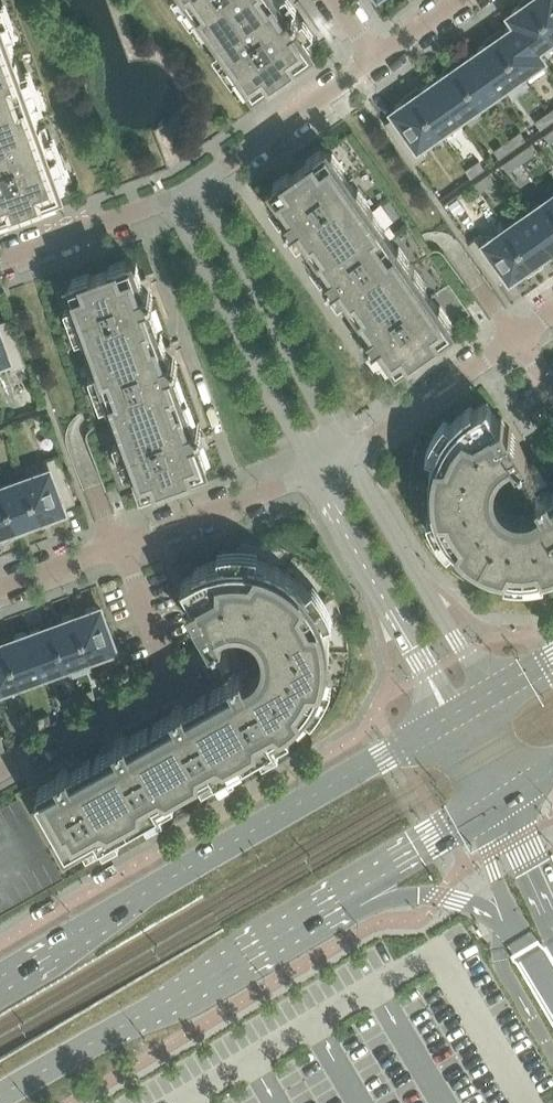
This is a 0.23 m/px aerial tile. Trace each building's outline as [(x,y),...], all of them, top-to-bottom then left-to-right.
[(80,188),(11,0),(0,0),(0,217),(80,188)] [(255,0),(192,0),(199,10),(196,13),(208,30),(211,27),(213,30),(255,0)] [(213,30),(214,32),(211,34),(223,51),(226,49),(240,69),(237,71),(249,88),(252,86),(254,89),(258,87),(260,90),(275,80),(273,76),(293,62),(295,65),(310,55),(308,51),(311,49),(309,46),(312,44),(303,30),(300,33),(294,25),(301,20),(293,9),(286,13),(281,5),(284,3),(282,0),(255,0),(213,30)] [(530,1),(552,32),(552,0),(531,0),(530,1)] [(552,38),(552,32),(530,1),(525,5),(519,4),(513,8),(512,14),(511,15),(515,21),(516,21),(536,49),(552,38)] [(543,59),(536,49),(516,21),(515,21),(505,28),(504,34),(494,40),(521,75),(543,59)] [(501,89),(521,75),(494,40),(490,43),(485,42),(478,47),(477,52),(476,53),(501,89)] [(501,89),(476,53),(470,52),(464,57),(463,63),(455,68),(480,103),(501,89)] [(460,117),(480,103),(455,68),(449,72),(444,71),(437,76),(436,81),(435,82),(460,117)] [(460,117),(435,82),(434,82),(429,81),(422,86),(421,92),(415,96),(439,132),(460,117)] [(419,146),(439,132),(415,96),(408,101),(402,100),(396,105),(395,110),(394,111),(396,114),(385,122),(413,162),(425,154),(419,146)] [(552,120),(552,118),(548,111),(534,121),(540,129),(552,120)] [(552,139),(552,128),(544,134),(549,142),(552,139)] [(506,140),(512,149),(526,139),(520,131),(506,140)] [(499,158),(512,149),(506,140),(493,150),(499,158)] [(516,154),(521,162),(535,153),(529,145),(516,154)] [(311,250),(371,207),(357,188),(354,190),(340,171),(344,168),(332,151),(328,153),(326,150),(323,152),(320,149),(306,160),(308,163),(290,175),(288,172),(273,182),(275,185),(272,188),(275,191),(271,193),(281,207),(284,205),(290,212),(283,217),(291,228),(298,224),(303,232),(300,234),(311,250)] [(508,171),(521,162),(516,154),(503,163),(508,171)] [(465,169),(471,177),(484,168),(478,160),(465,169)] [(494,181),(488,173),(474,183),(480,191),(494,181)] [(456,214),(465,207),(458,198),(449,205),(456,214)] [(548,199),(528,213),(552,248),(552,206),(548,199)] [(352,308),(412,266),(399,246),(395,249),(381,229),(385,227),(371,207),(311,250),(322,265),(325,263),(326,265),(331,271),(324,276),(332,287),(339,282),(344,290),(341,292),(352,308)] [(551,249),(552,248),(528,213),(507,227),(532,263),(538,258),(544,259),(550,255),(551,249)] [(525,268),(532,263),(507,227),(487,242),(481,234),(469,242),(497,282),(508,275),(511,278),(512,277),(517,278),(524,273),(525,268)] [(159,326),(150,301),(154,300),(149,287),(145,288),(136,264),(132,265),(131,261),(127,263),(126,259),(108,265),(110,269),(90,276),(88,273),(71,279),(73,283),(69,284),(70,288),(67,289),(74,309),(78,307),(86,330),(82,331),(89,351),(93,350),(94,352),(156,330),(155,327),(159,326)] [(412,266),(352,308),(363,324),(366,321),(372,329),(365,334),(373,345),(380,341),(385,349),(382,351),(391,364),(395,362),(397,365),(400,363),(402,366),(417,356),(415,353),(432,340),(435,344),(450,333),(447,330),(451,328),(448,324),(452,322),(440,305),(436,307),(422,287),(426,285),(412,266)] [(8,359),(12,370),(26,365),(9,317),(0,320),(0,362),(8,359)] [(119,420),(181,397),(180,394),(183,393),(174,368),(178,367),(173,354),(170,355),(161,331),(157,332),(156,330),(94,352),(95,355),(91,356),(98,376),(102,375),(111,397),(107,399),(114,418),(118,417),(119,420)] [(181,397),(119,420),(120,422),(116,424),(123,443),(127,442),(135,464),(131,466),(139,486),(142,484),(144,488),(148,486),(149,490),(166,484),(165,480),(185,473),(186,477),(203,470),(202,467),(206,465),(204,461),(208,460),(199,436),(203,434),(198,421),(194,423),(185,398),(182,399),(181,397)] [(443,531),(538,473),(532,464),(522,470),(517,464),(528,457),(510,426),(508,427),(502,416),(499,418),(487,400),(474,408),(472,405),(467,408),(463,411),(459,415),(455,419),(451,423),(447,428),(451,431),(445,439),(442,437),(440,439),(444,441),(440,451),(436,449),(433,458),(431,466),(430,476),(429,485),(430,494),(432,503),(434,512),(438,520),(441,519),(446,527),(442,529),(443,531)] [(25,478),(40,519),(48,515),(53,518),(61,515),(63,510),(65,509),(64,506),(76,501),(59,454),(44,459),(48,470),(25,478)] [(550,492),(548,489),(537,496),(533,489),(544,482),(538,473),(443,531),(444,532),(447,530),(453,538),(450,540),(456,547),(463,554),(470,559),(478,564),(487,568),(492,570),(497,572),(502,573),(507,574),(512,575),(513,571),(522,571),(523,575),(526,575),(526,571),(535,570),(536,574),(543,573),(550,571),(552,570),(552,490),(550,492)] [(37,524),(40,519),(25,478),(2,486),(18,526),(24,524),(29,527),(37,524)] [(18,526),(2,486),(0,487),(0,537),(6,535),(8,530),(18,526)] [(220,659),(313,607),(308,597),(311,595),(305,588),(299,581),(292,576),(284,570),(276,566),(268,563),(259,560),(250,558),(250,562),(226,562),(226,558),(219,559),(214,560),(209,562),(204,564),(199,566),(194,568),(196,571),(182,579),(193,598),(190,600),(196,610),(194,612),(211,643),(223,637),(226,643),(215,650),(220,659)] [(77,616),(91,657),(116,648),(101,607),(99,608),(94,605),(86,608),(84,613),(77,616)] [(282,731),(285,729),(291,725),(296,721),(301,717),(305,712),(310,707),(306,705),(318,685),(322,687),(325,678),(327,669),(329,660),(329,651),(329,642),(328,633),(326,624),(323,616),(319,617),(313,607),(220,659),(226,669),(237,663),(241,669),(230,676),(231,679),(211,690),(213,694),(211,695),(247,760),(265,749),(262,744),(273,738),(270,733),(280,727),(282,731)] [(91,657),(77,616),(75,616),(70,614),(63,617),(60,622),(52,625),(67,666),(91,657)] [(43,674),(67,666),(52,625),(44,628),(39,625),(32,628),(29,633),(43,674)] [(43,674),(29,633),(23,631),(15,634),(13,639),(4,642),(20,683),(43,674)] [(20,683),(4,642),(0,644),(0,690),(20,683)] [(131,678),(127,669),(112,675),(115,684),(131,678)] [(77,694),(81,703),(96,698),(92,689),(77,694)] [(247,760),(211,695),(208,697),(206,693),(186,705),(184,701),(172,708),(174,711),(153,723),(155,726),(153,728),(185,785),(204,775),(201,771),(212,766),(214,771),(225,765),(228,770),(247,760)] [(65,709),(81,703),(77,694),(62,700),(65,709)] [(34,720),(37,729),(52,723),(48,714),(34,720)] [(21,734),(37,729),(34,720),(18,725),(21,734)] [(185,785),(153,728),(150,729),(148,726),(128,737),(126,734),(114,740),(116,744),(96,755),(98,759),(95,760),(131,825),(150,814),(147,809),(158,803),(155,798),(165,792),(167,795),(185,785)] [(131,825),(95,760),(93,761),(91,758),(70,770),(68,766),(56,773),(58,776),(38,788),(40,791),(36,793),(56,828),(52,830),(61,846),(65,844),(67,847),(70,845),(72,849),(88,840),(86,836),(96,831),(99,836),(110,829),(113,835),(131,825)]
